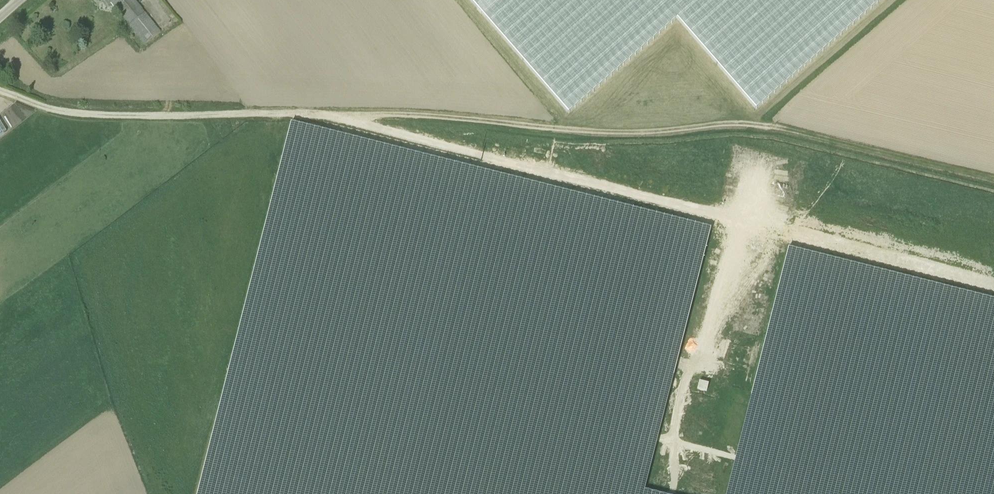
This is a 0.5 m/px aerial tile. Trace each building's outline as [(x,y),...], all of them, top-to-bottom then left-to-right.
[(146,44),(150,40),(157,35),(161,32),(134,0),(109,0),(146,44)] [(568,113),(676,19),(755,109),(881,0),(469,0),(568,113)] [(190,493),(993,493),(993,314),(780,260),(756,357),(732,351),(720,399),(664,385),(701,240),(282,134),(190,493)] [(706,392),(708,384),(699,382),(697,389),(706,392)]
